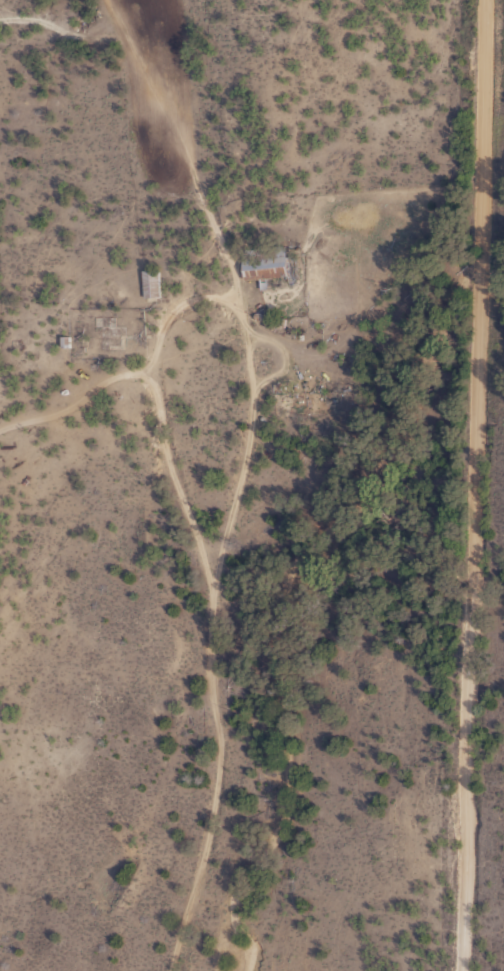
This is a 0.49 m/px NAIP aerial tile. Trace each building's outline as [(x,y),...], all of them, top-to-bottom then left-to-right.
[(258,289),(296,285),(293,259),(287,260),(285,247),(240,252),(242,272),(252,270),(253,278),(257,278),(258,289)] [(159,270),(142,270),(142,298),(159,298),(159,270)]
